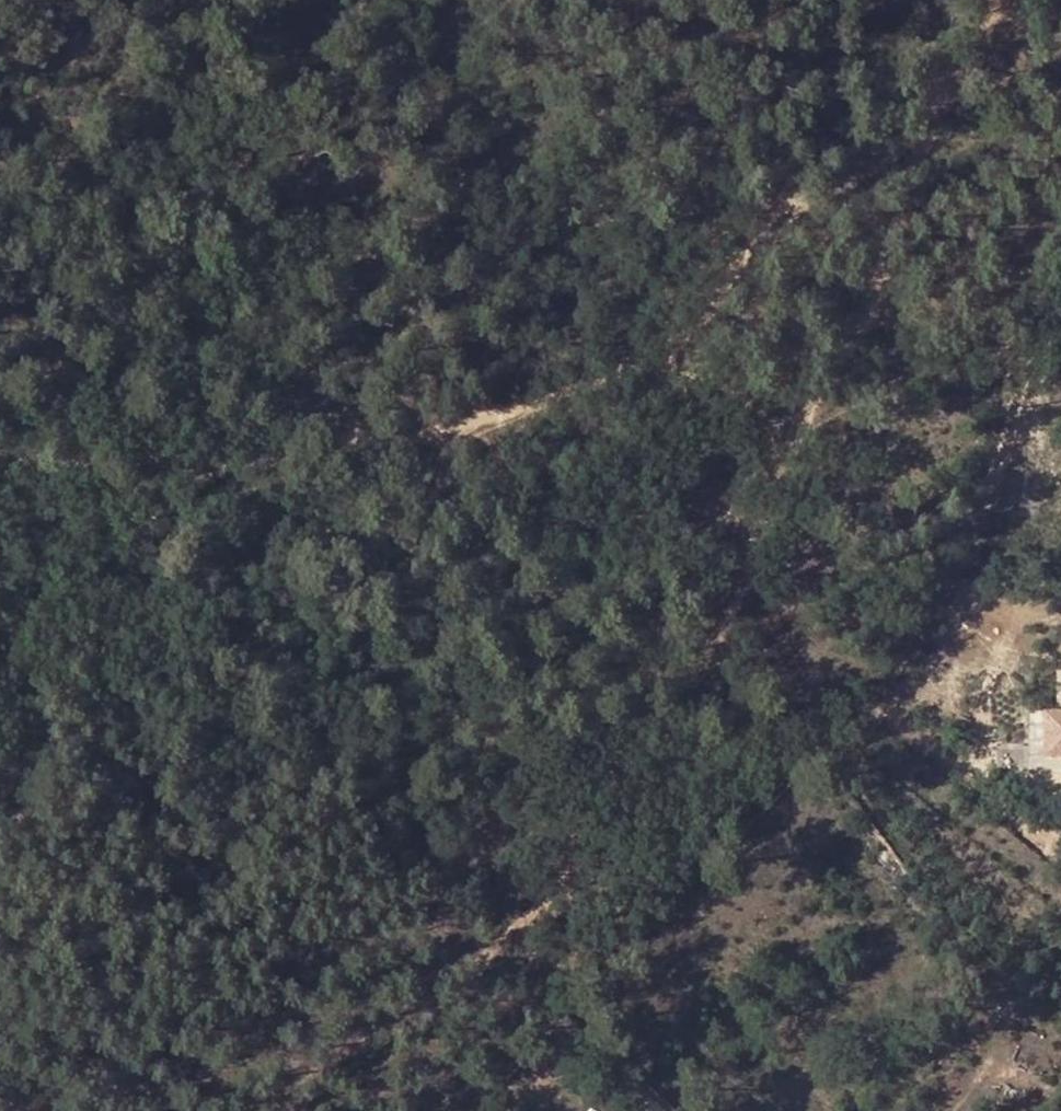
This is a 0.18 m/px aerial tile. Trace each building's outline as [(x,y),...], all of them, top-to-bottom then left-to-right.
[(1047,711),(1045,756),(1060,756),(1060,711),(1047,711)]
